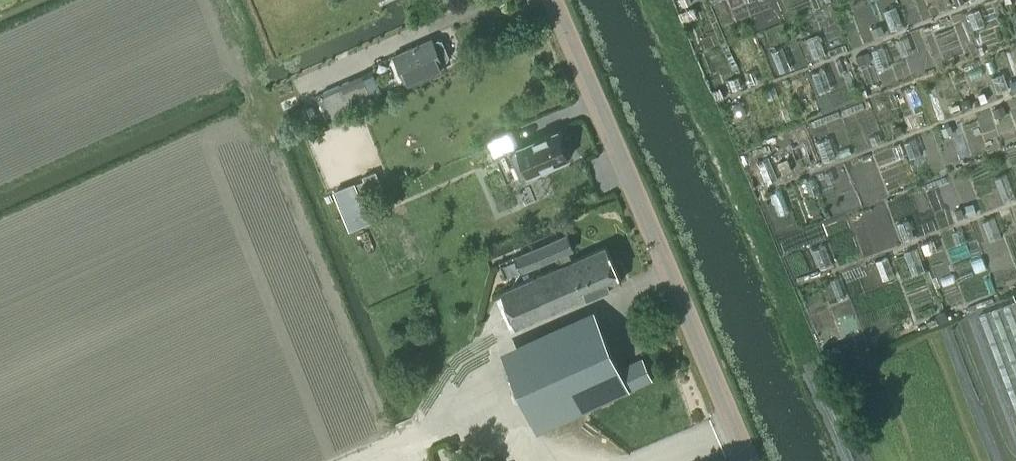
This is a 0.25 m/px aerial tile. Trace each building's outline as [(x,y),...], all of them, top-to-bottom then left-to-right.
[(438,38),(433,41),(432,37),(394,54),(406,80),(443,64),(442,60),(447,58),(449,55),(442,39),(438,38)] [(352,106),(372,97),(365,79),(344,89),(342,86),(323,95),(332,116),(352,107),(352,106)] [(495,156),(510,149),(522,177),(569,157),(557,129),(519,145),(511,128),(487,138),(495,156)] [(355,182),(334,190),(350,229),(371,220),(355,182)] [(562,264),(572,260),(568,251),(574,248),(568,233),(515,255),(522,270),(558,255),(562,264)] [(572,260),(562,264),(502,290),(517,325),(621,280),(606,245),(572,260)] [(1015,299),(979,312),(1015,410),(1015,302),(1015,299)] [(652,379),(643,356),(619,367),(600,323),(509,363),(538,429),(652,379)]
